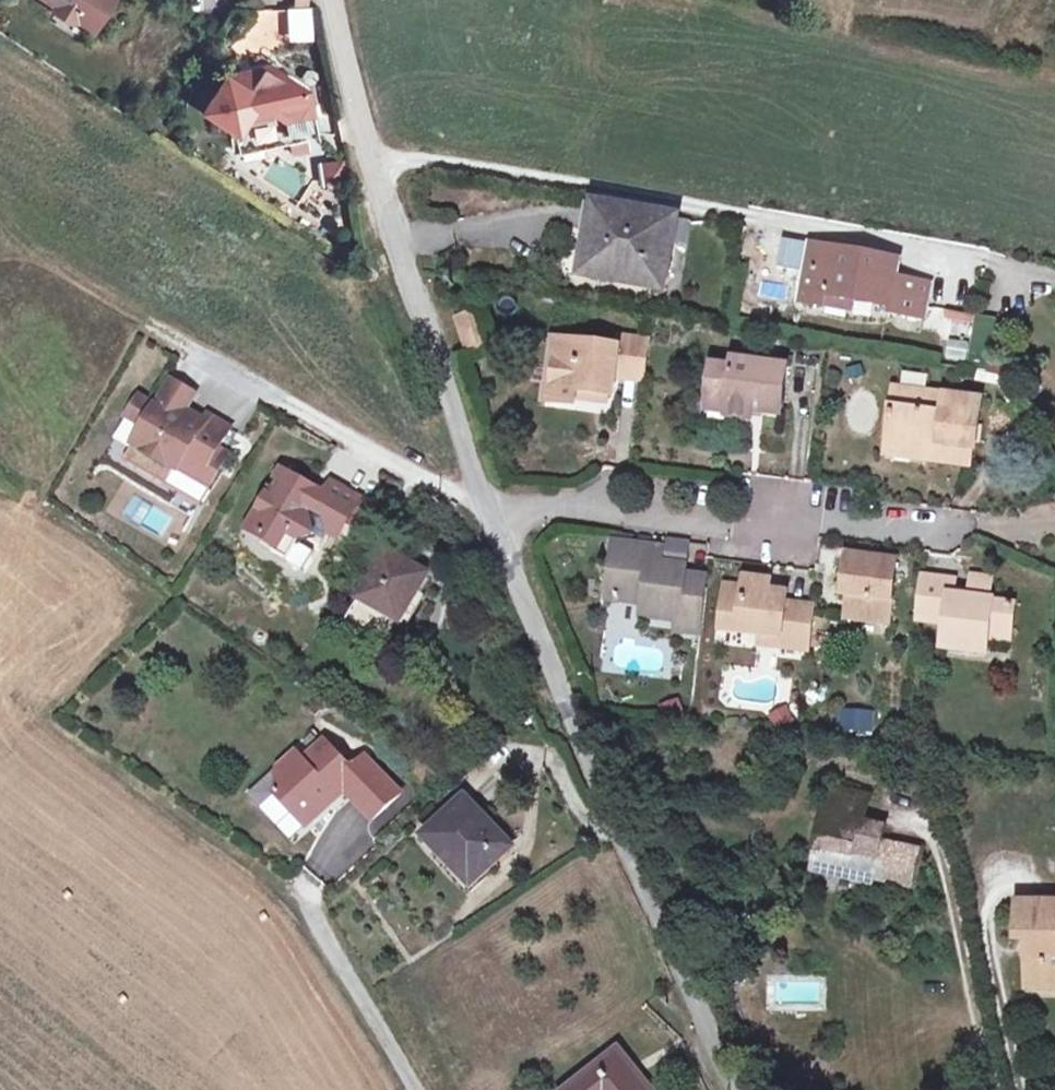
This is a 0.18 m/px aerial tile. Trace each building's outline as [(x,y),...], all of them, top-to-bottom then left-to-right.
[(55,5),(57,12),(69,20),(76,18),(80,12),(97,22),(111,0),(47,0),(55,5)] [(97,22),(80,12),(76,18),(93,29),(97,22)] [(314,137),(303,90),(271,69),(268,68),(265,68),(262,68),(260,69),(257,70),(253,73),(247,83),(239,88),(225,78),(204,111),(236,132),(241,154),(314,137)] [(344,181),(341,161),(322,164),(325,183),(344,181)] [(596,253),(604,206),(596,204),(588,251),(596,253)] [(677,219),(677,218),(604,206),(596,253),(588,251),(583,275),(664,290),(672,244),(677,219)] [(690,247),(694,224),(693,222),(677,219),(672,244),(690,247)] [(795,249),(797,236),(774,232),(771,244),(795,249)] [(831,262),(834,249),(812,245),(810,258),(831,262)] [(924,319),(930,284),(897,278),(900,260),(834,249),(831,262),(810,258),(802,303),(825,307),(827,296),(891,307),(890,313),(924,319)] [(761,260),(758,272),(788,278),(790,266),(761,260)] [(975,325),(977,316),(948,311),(946,320),(975,325)] [(485,327),(480,312),(458,319),(463,335),(485,327)] [(491,347),(485,327),(463,335),(469,354),(491,347)] [(643,381),(648,342),(619,338),(618,350),(555,342),(547,401),(576,405),(577,403),(578,390),(612,394),(614,394),(616,378),(643,381)] [(782,415),(788,367),(734,360),(733,369),(713,366),(709,398),(729,401),(727,417),(753,420),(754,412),(782,415)] [(850,379),(864,376),(862,368),(848,372),(850,379)] [(173,382),(158,407),(181,421),(186,412),(196,395),(173,382)] [(974,449),(980,400),(894,389),(886,455),(919,459),(922,442),(974,449)] [(610,407),(612,394),(578,390),(577,403),(610,407)] [(181,421),(158,407),(142,398),(129,419),(146,428),(136,446),(191,478),(204,457),(213,462),(220,450),(231,429),(210,416),(206,423),(186,412),(181,421)] [(727,417),(729,401),(709,398),(707,414),(727,417)] [(971,466),(974,449),(922,442),(919,459),(971,466)] [(204,457),(191,478),(209,489),(229,455),(220,450),(213,462),(204,457)] [(339,539),(361,500),(333,484),(329,492),(318,485),(315,489),(285,472),(251,530),(276,545),(272,551),(289,560),(301,541),(316,536),(324,541),(328,533),(339,539)] [(200,504),(179,492),(171,505),(192,517),(200,504)] [(699,634),(706,580),(685,577),(686,569),(661,566),(651,564),(653,550),(615,545),(608,599),(645,603),(643,617),(679,621),(678,631),(699,634)] [(661,566),(663,551),(653,550),(651,564),(661,566)] [(387,648),(427,574),(387,552),(347,625),(387,648)] [(889,623),(897,562),(850,556),(845,596),(852,597),(849,618),(889,623)] [(993,602),(996,579),(971,576),(969,599),(993,602)] [(807,650),(812,609),(785,606),(786,595),(769,593),(770,582),(747,579),(745,590),(727,588),(722,629),(764,634),(765,629),(781,631),(779,646),(807,650)] [(1011,631),(1014,604),(993,602),(969,599),(952,597),(954,582),(926,579),(921,619),(948,622),(945,647),(987,652),(989,628),(1011,631)] [(1008,654),(1011,631),(989,628),(987,652),(1008,654)] [(685,712),(680,700),(658,708),(662,720),(685,712)] [(792,718),(787,708),(771,716),(776,726),(792,718)] [(868,730),(870,713),(850,712),(848,729),(868,730)] [(332,790),(338,784),(373,820),(401,792),(366,756),(353,770),(325,741),(304,761),(295,752),(278,769),(278,792),(276,794),(294,812),(300,807),(314,821),(334,801),(334,792),(332,790)] [(912,887),(919,851),(881,843),(884,829),(862,825),(868,798),(833,791),(816,872),(872,884),(873,879),(912,887)] [(511,847),(466,799),(426,837),(461,874),(476,859),(487,870),(511,847)] [(314,821),(300,807),(294,812),(308,826),(314,821)] [(471,885),(487,870),(476,859),(461,874),(471,885)] [(1020,904),(1020,940),(1030,940),(1030,987),(1054,988),(1054,904),(1020,904)] [(619,1053),(572,1089),(649,1089),(619,1053)]
